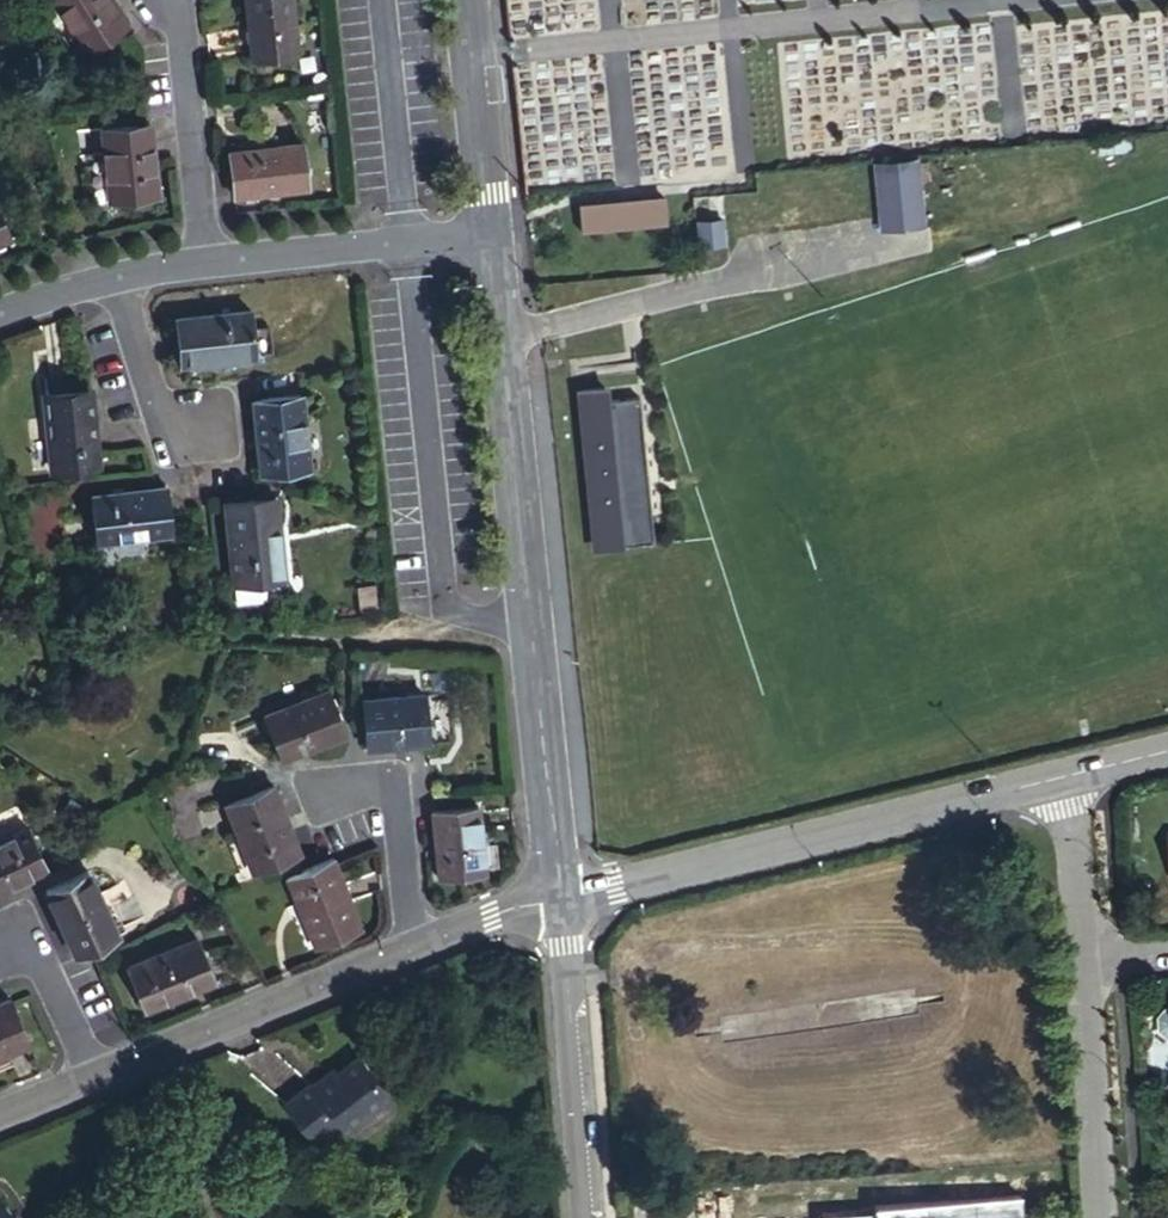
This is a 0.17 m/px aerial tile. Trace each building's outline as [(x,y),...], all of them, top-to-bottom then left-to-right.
[(51,0),(36,0),(35,1),(55,33),(67,24),(51,0)] [(107,0),(51,0),(67,24),(87,55),(126,28),(107,0)] [(255,61),(298,55),(291,0),(249,0),(255,61)] [(555,22),(530,24),(531,38),(556,35),(555,22)] [(150,126),(103,131),(111,203),(158,199),(155,164),(150,126)] [(232,155),(238,198),(307,191),(302,148),(232,155)] [(924,162),(879,166),(886,231),(930,226),(924,162)] [(622,198),(583,201),(584,225),(665,219),(663,195),(622,198)] [(725,218),(701,220),(703,244),(727,242),(725,218)] [(180,364),(248,357),(243,316),(175,323),(180,364)] [(612,381),(577,385),(594,546),(628,542),(654,539),(639,394),(613,396),(612,381)] [(90,393),(46,398),(55,472),(97,468),(90,393)] [(261,476),(309,469),(301,398),(253,403),(261,476)] [(165,491),(158,493),(91,502),(97,548),(172,538),(165,491)] [(223,508),(234,587),(279,582),(268,504),(223,508)] [(345,733),(328,692),(265,716),(282,758),(345,733)] [(367,748),(426,743),(429,742),(424,694),(361,700),(365,724),(367,748)] [(272,786),(226,806),(256,872),(303,852),(272,786)] [(431,814),(438,879),(483,874),(476,808),(434,813),(431,814)] [(42,868),(21,827),(0,838),(0,890),(42,868)] [(332,861),(288,879),(299,909),(304,906),(321,946),(360,929),(332,861)] [(73,953),(115,933),(86,872),(47,890),(44,892),(73,953)] [(211,980),(197,942),(131,969),(146,1006),(211,980)] [(27,1043),(10,1001),(0,1004),(0,1054),(27,1043)] [(302,1084),(276,1103),(303,1140),(328,1121),(334,1128),(379,1095),(349,1056),(327,1073),(306,1089),(302,1084)] [(323,1068),(302,1084),(306,1089),(327,1073),(323,1068)] [(1026,1195),(879,1205),(880,1211),(880,1217),(1028,1217),(1026,1195)] [(0,1206),(0,1217),(8,1217),(0,1206)]
